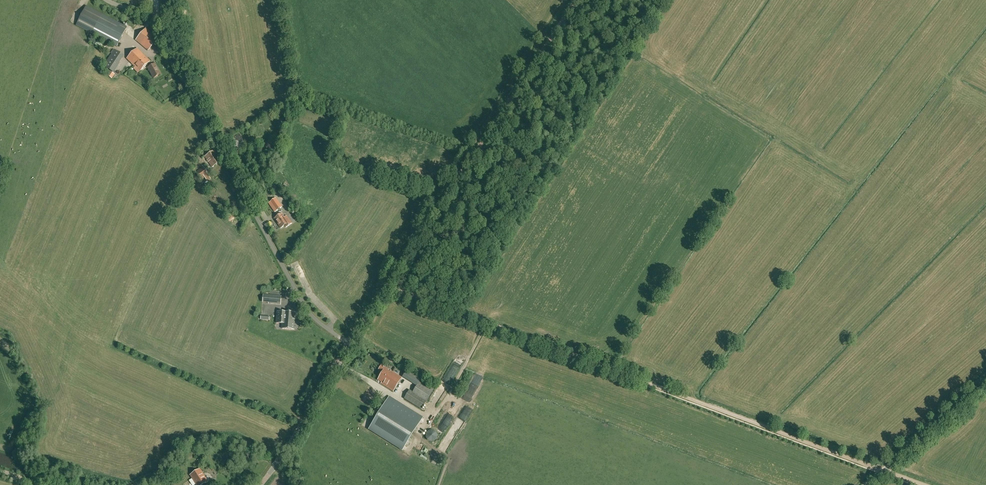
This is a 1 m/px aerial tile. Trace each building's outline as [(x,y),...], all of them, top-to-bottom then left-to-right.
[(86,6),(76,25),(92,33),(112,44),(117,46),(127,27),(116,22),(102,14),(86,6)] [(148,51),(158,38),(146,28),(136,40),(148,51)] [(154,78),(161,74),(155,64),(152,65),(150,61),(137,48),(127,59),(135,67),(136,65),(141,70),(147,65),(148,68),(154,78)] [(110,57),(109,58),(113,61),(115,59),(120,62),(124,56),(115,50),(110,57)] [(113,61),(109,58),(104,66),(113,72),(120,62),(115,59),(113,61)] [(240,142),(243,141),(240,134),(234,137),(234,138),(225,142),(231,154),(243,148),(240,142)] [(212,167),(221,161),(214,150),(205,156),(212,167)] [(201,180),(208,174),(204,168),(196,173),(201,180)] [(275,199),(269,203),(275,212),(281,207),(275,199)] [(285,218),(282,213),(274,219),(281,228),(284,225),(286,227),(292,223),(287,216),(285,218)] [(281,297),(269,296),(268,303),(280,304),(281,297)] [(295,314),(277,313),(276,324),(282,324),(282,329),(294,330),(295,314)] [(393,391),(402,378),(382,365),(379,369),(383,372),(378,380),(384,383),(383,384),(393,391)] [(421,409),(426,401),(427,401),(435,388),(407,370),(403,377),(417,386),(412,392),(409,390),(404,398),(421,409)] [(369,429),(402,450),(422,418),(389,397),(369,429)] [(469,415),(474,404),(469,401),(463,412),(469,415)] [(437,438),(437,437),(438,436),(437,435),(437,434),(436,432),(435,431),(435,430),(434,430),(432,430),(431,430),(430,430),(429,430),(427,431),(427,432),(426,432),(426,433),(426,434),(425,436),(425,437),(426,437),(426,439),(427,440),(428,440),(429,441),(431,442),(432,442),(433,441),(434,441),(435,440),(436,440),(437,439),(437,438)] [(208,482),(200,469),(190,475),(197,484),(202,484),(208,482)]
